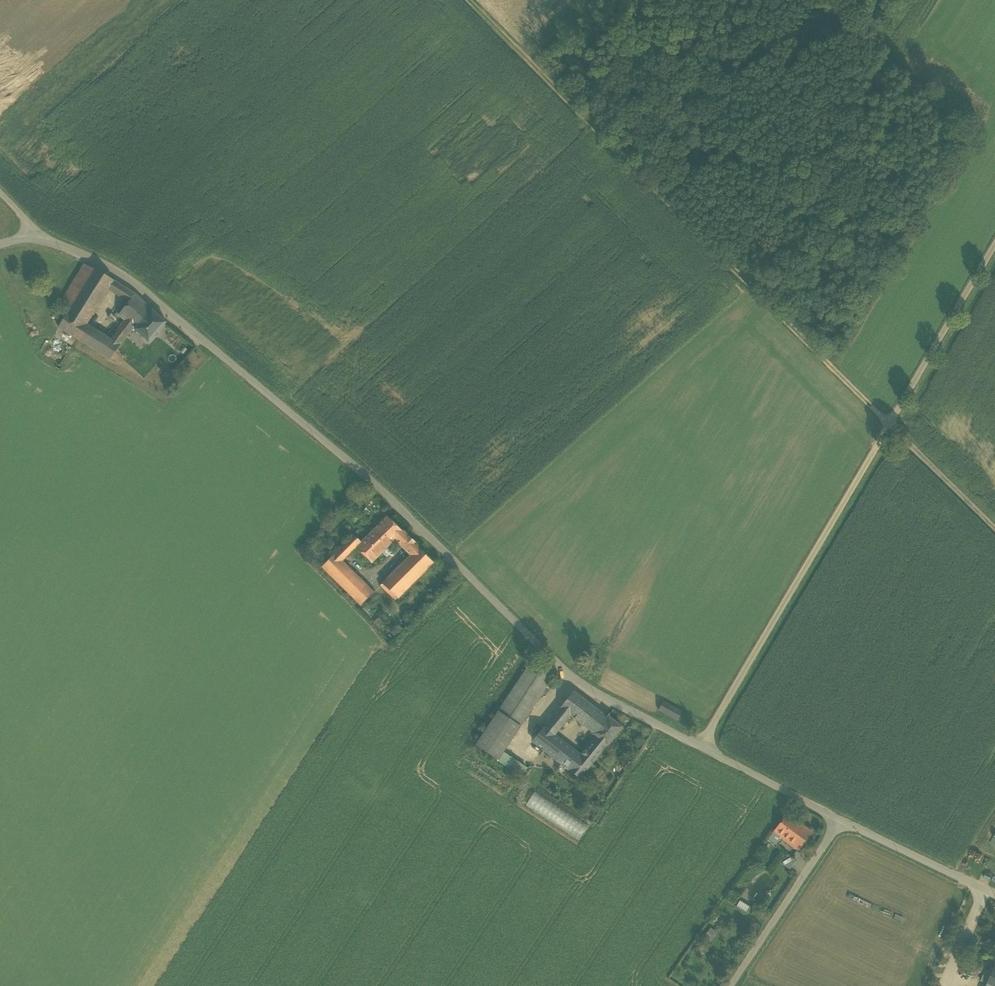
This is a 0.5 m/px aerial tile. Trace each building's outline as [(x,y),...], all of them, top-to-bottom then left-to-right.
[(134,296),(129,293),(84,267),(57,310),(67,315),(57,331),(109,365),(133,333),(123,324),(111,341),(89,327),(109,295),(125,306),(134,296)] [(134,296),(118,320),(123,324),(133,333),(149,346),(169,325),(134,296)] [(401,598),(438,561),(390,513),(363,540),(355,532),(322,565),(362,604),(377,589),(346,558),(358,546),(375,562),(398,539),(412,552),(384,580),(401,598)] [(502,757),(553,676),(532,661),(476,741),(502,757)] [(594,733),(607,716),(574,690),(533,741),(569,768),(581,755),(554,735),(570,715),(594,733)] [(679,720),(684,710),(664,700),(659,710),(679,720)] [(569,768),(580,778),(621,727),(607,716),(594,733),(598,737),(581,755),(569,768)] [(783,838),(798,850),(810,832),(787,814),(773,832),(783,838)] [(777,846),(783,838),(773,832),(768,839),(777,846)] [(788,868),(793,861),(787,856),(781,863),(788,868)] [(739,906),(749,910),(751,905),(740,902),(739,906)]
